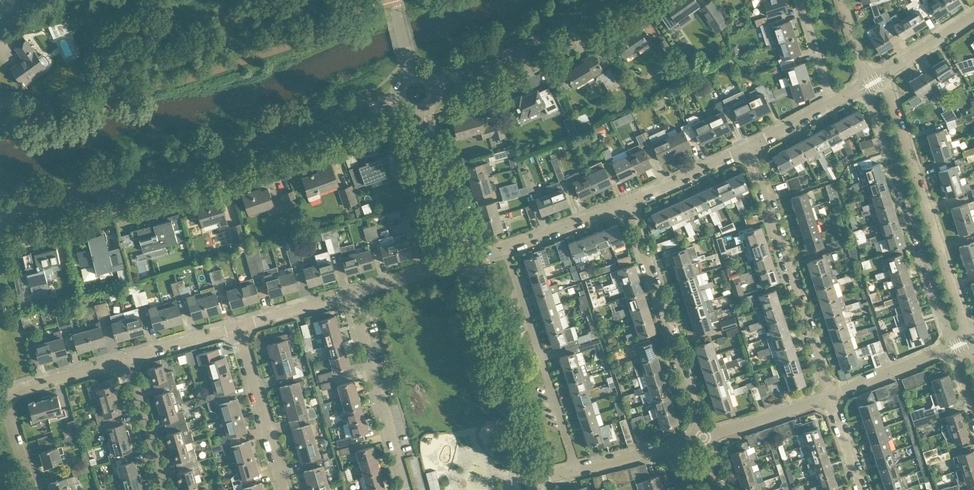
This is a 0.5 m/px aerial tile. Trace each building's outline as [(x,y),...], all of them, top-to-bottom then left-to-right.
[(669,28),(677,22),(676,20),(687,12),(688,12),(689,14),(699,7),(698,5),(699,4),(696,0),(676,0),(675,0),(672,0),(665,5),(669,11),(661,16),(669,28)] [(759,2),(764,1),(769,16),(779,12),(780,13),(782,12),(787,10),(783,0),(758,0),(759,2)] [(906,17),(914,31),(926,23),(916,7),(922,4),(919,0),(911,0),(912,1),(906,5),(911,14),(906,17)] [(922,4),(927,1),(936,17),(948,9),(943,0),(919,0),(922,4)] [(948,9),(960,2),(959,0),(943,0),(948,9)] [(700,9),(717,32),(726,25),(723,21),(725,20),(711,1),(700,9)] [(877,3),(871,5),(875,17),(873,19),(877,25),(873,28),(877,35),(872,38),(880,52),(881,54),(887,50),(886,48),(892,44),(879,24),(885,20),(881,14),(880,15),(877,3)] [(886,11),(881,14),(885,20),(887,25),(893,22),(902,38),(914,31),(906,17),(900,20),(896,13),(890,17),(886,11)] [(755,20),(756,26),(760,25),(769,22),(767,16),(755,20)] [(769,22),(760,25),(767,46),(777,43),(795,37),(794,34),(790,35),(788,28),(792,27),(790,21),(784,23),(783,18),(769,22)] [(614,40),(620,48),(625,56),(647,41),(638,28),(624,38),(622,34),(614,40)] [(795,37),(777,43),(782,58),(778,60),(780,65),(794,60),(793,55),(800,53),(798,47),(795,40),(796,40),(795,37)] [(655,45),(663,58),(672,52),(664,40),(655,45)] [(16,48),(24,59),(12,69),(14,72),(14,74),(18,78),(19,79),(23,85),(46,68),(45,67),(49,65),(50,63),(50,60),(46,56),(44,54),(41,54),(38,57),(26,41),(16,48)] [(730,47),(733,56),(739,53),(736,45),(730,47)] [(565,71),(570,79),(574,86),(592,75),(597,77),(595,82),(599,83),(602,81),(608,91),(625,81),(618,69),(613,72),(610,67),(603,72),(602,69),(593,54),(583,59),(585,62),(575,68),(573,65),(565,71)] [(960,70),(973,66),(973,65),(971,57),(955,63),(960,70)] [(934,69),(929,72),(936,83),(940,89),(957,78),(950,67),(945,58),(932,66),(934,69)] [(794,60),(780,65),(782,71),(785,69),(787,76),(779,79),(781,87),(790,84),(790,85),(809,78),(808,76),(804,77),(802,70),(806,69),(804,62),(796,65),(794,60)] [(715,66),(709,69),(711,74),(718,71),(715,66)] [(960,70),(963,75),(973,71),(973,66),(960,70)] [(922,73),(909,81),(922,101),(928,97),(929,99),(941,91),(940,89),(936,83),(929,72),(924,75),(922,73)] [(699,75),(689,80),(693,87),(693,88),(695,92),(701,90),(697,83),(702,81),(699,75)] [(781,87),(784,95),(793,92),(796,100),(814,94),(812,88),(808,89),(805,82),(809,81),(809,78),(790,85),(790,84),(781,87)] [(750,98),(747,99),(755,117),(758,116),(756,112),(763,109),(764,113),(770,110),(767,102),(771,100),(765,87),(762,84),(755,87),(756,88),(749,91),(748,94),(750,98)] [(770,85),(765,87),(771,100),(776,98),(770,85)] [(677,88),(671,90),(674,97),(680,94),(677,88)] [(521,95),(512,99),(515,105),(521,118),(544,107),(547,114),(549,113),(558,109),(550,92),(540,97),(538,92),(537,90),(529,94),(528,92),(521,96),(521,95)] [(751,115),(752,118),(755,117),(747,99),(743,90),(723,99),(726,105),(732,119),(736,117),(740,124),(746,121),(744,118),(751,115)] [(660,98),(651,102),(655,109),(663,105),(660,98)] [(913,98),(909,101),(913,107),(917,104),(913,98)] [(715,114),(707,118),(715,136),(718,135),(716,131),(723,127),(725,131),(731,129),(727,121),(732,119),(726,105),(723,106),(720,101),(715,103),(713,110),(715,114)] [(951,107),(941,114),(946,121),(955,119),(958,118),(951,107)] [(867,124),(859,110),(846,116),(853,128),(854,131),(858,138),(865,134),(861,127),(867,124)] [(581,133),(593,127),(584,111),(572,116),(581,133)] [(955,119),(954,119),(955,125),(972,119),(970,114),(958,118),(955,119)] [(688,123),(685,124),(692,138),(697,135),(700,143),(706,140),(704,136),(711,133),(713,137),(715,136),(707,118),(700,121),(698,117),(693,115),(686,118),(688,123)] [(461,118),(454,120),(458,134),(467,132),(468,135),(475,133),(477,140),(493,136),(494,139),(505,136),(501,122),(489,125),(490,126),(485,127),(484,123),(481,124),(479,116),(468,119),(467,116),(463,117),(463,116),(461,116),(461,118)] [(846,116),(834,123),(842,137),(854,131),(853,128),(846,116)] [(618,119),(613,122),(616,129),(621,127),(618,119)] [(842,137),(834,123),(822,130),(830,144),(832,148),(837,145),(835,141),(842,137)] [(682,130),(667,136),(676,154),(678,153),(677,149),(683,146),(685,150),(691,147),(687,140),(692,138),(685,124),(680,126),(682,130)] [(604,126),(596,130),(598,136),(606,132),(604,126)] [(927,134),(931,147),(947,142),(945,135),(948,134),(946,128),(927,134)] [(647,130),(642,133),(653,156),(657,154),(661,161),(666,159),(665,155),(671,152),(673,155),(676,154),(667,136),(664,129),(650,136),(647,130)] [(830,144),(822,130),(810,137),(820,156),(823,154),(820,149),(830,144)] [(639,144),(626,150),(636,173),(639,172),(637,168),(644,165),(645,169),(651,166),(648,158),(653,156),(642,133),(635,136),(639,144)] [(810,137),(797,143),(805,157),(808,163),(818,157),(821,163),(826,160),(823,154),(820,156),(810,137)] [(861,149),(873,144),(871,138),(859,142),(861,149)] [(950,140),(947,142),(931,147),(935,160),(958,152),(957,148),(955,147),(952,148),(950,140)] [(842,144),(845,150),(850,147),(847,141),(842,144)] [(797,143),(785,150),(792,162),(794,165),(797,170),(797,171),(799,175),(806,173),(804,168),(799,161),(805,157),(797,143)] [(556,156),(561,154),(559,149),(562,148),(560,144),(553,147),(556,156)] [(873,144),(861,149),(863,155),(876,151),(873,144)] [(850,147),(845,150),(849,156),(854,153),(850,147)] [(962,151),(964,157),(967,156),(973,154),(973,147),(962,151)] [(512,148),(506,150),(488,155),(490,161),(514,155),(512,148)] [(608,148),(602,151),(607,161),(613,174),(617,172),(621,180),(627,177),(625,173),(632,170),(633,174),(636,173),(626,150),(625,150),(627,155),(613,161),(612,159),(613,158),(608,148)] [(792,162),(785,150),(773,157),(781,171),(786,168),(789,173),(792,174),(797,171),(797,170),(794,165),(792,162)] [(365,163),(349,169),(356,187),(379,179),(377,172),(384,169),(382,163),(387,161),(386,156),(380,158),(378,151),(362,157),(365,163)] [(556,157),(551,159),(559,181),(564,179),(556,157)] [(846,161),(848,160),(846,157),(839,160),(843,166),(846,161)] [(867,185),(867,182),(884,177),(882,170),(881,170),(879,164),(880,164),(879,163),(873,165),(870,158),(854,163),(860,182),(859,182),(861,187),(867,185)] [(826,160),(821,163),(824,169),(827,168),(833,179),(836,177),(826,160)] [(591,172),(588,173),(597,191),(599,190),(597,186),(604,183),(606,187),(612,184),(608,177),(613,174),(607,161),(601,163),(600,161),(588,167),(591,172)] [(467,168),(471,181),(487,176),(492,175),(488,162),(467,168)] [(311,175),(303,178),(306,187),(307,189),(305,190),(309,201),(321,197),(318,190),(338,183),(334,173),(331,164),(321,167),(322,171),(313,174),(313,173),(311,174),(311,175)] [(958,165),(939,171),(943,184),(959,178),(957,172),(960,171),(958,165)] [(527,172),(522,174),(528,192),(534,190),(527,172)] [(565,178),(566,180),(573,193),(578,191),(581,199),(587,196),(585,192),(592,189),(594,193),(597,191),(588,173),(581,177),(578,172),(565,178)] [(741,173),(728,179),(737,199),(740,198),(744,197),(741,191),(748,188),(741,173)] [(487,176),(471,181),(474,194),(474,195),(496,189),(494,181),(489,183),(487,176)] [(798,176),(786,180),(788,186),(800,182),(798,176)] [(867,185),(861,187),(862,189),(865,191),(867,197),(871,196),(888,190),(885,184),(886,184),(884,177),(867,182),(867,185)] [(970,189),(968,182),(961,185),(959,178),(943,184),(940,185),(944,198),(970,189)] [(728,179),(715,185),(722,200),(730,196),(733,202),(735,201),(738,207),(743,204),(740,198),(737,199),(728,179)] [(499,187),(501,193),(518,189),(516,182),(499,187)] [(800,182),(788,186),(790,193),(802,189),(800,182)] [(830,199),(838,197),(834,182),(825,185),(830,199)] [(547,189),(549,193),(555,209),(568,204),(561,184),(547,189)] [(339,189),(345,207),(357,203),(351,185),(339,189)] [(715,185),(703,191),(709,206),(722,200),(715,185)] [(243,195),(246,204),(249,210),(256,207),(258,210),(272,205),(275,212),(286,208),(282,198),(272,202),(268,189),(253,194),(252,191),(243,195)] [(518,189),(501,193),(503,199),(520,195),(518,189)] [(874,206),(868,209),(869,213),(876,211),(875,209),(892,203),(890,197),(888,190),(871,196),(874,206)] [(283,194),(286,204),(288,208),(298,204),(294,191),(283,194)] [(703,191),(690,197),(696,211),(697,211),(699,216),(709,212),(712,218),(717,216),(714,209),(712,211),(709,206),(703,191)] [(535,194),(539,205),(542,214),(555,209),(549,193),(542,196),(540,192),(535,194)] [(791,197),(795,210),(806,207),(810,206),(806,193),(791,197)] [(690,197),(677,202),(681,210),(686,223),(689,221),(693,219),(691,214),(696,211),(690,197)] [(501,206),(499,200),(477,206),(478,207),(482,219),(498,215),(496,208),(501,206)] [(226,203),(226,210),(226,220),(236,219),(236,202),(226,203)] [(677,202),(664,208),(674,229),(684,224),(686,230),(692,227),(689,221),(686,223),(681,210),(677,202)] [(951,208),(955,221),(971,215),(969,208),(972,208),(970,202),(951,208)] [(361,205),(365,215),(373,213),(369,203),(361,205)] [(817,203),(810,206),(806,207),(795,210),(800,224),(812,220),(814,219),(821,216),(817,203)] [(875,209),(876,211),(879,222),(896,217),(894,210),(895,210),(892,203),(875,209)] [(198,208),(201,218),(203,224),(218,220),(220,226),(227,224),(221,204),(211,207),(210,205),(210,204),(198,208)] [(525,207),(526,209),(530,219),(536,216),(532,204),(525,207)] [(743,204),(738,207),(740,212),(740,213),(741,212),(744,219),(745,219),(747,225),(759,221),(757,214),(746,218),(744,211),(746,210),(743,204)] [(659,230),(659,229),(671,223),(674,229),(664,208),(652,214),(655,221),(649,224),(653,233),(659,230)] [(520,209),(511,212),(513,219),(522,216),(520,209)] [(410,215),(412,223),(419,221),(416,213),(410,215)] [(137,229),(140,239),(143,251),(186,239),(179,214),(168,217),(169,220),(154,225),(153,221),(145,223),(146,227),(137,229)] [(411,228),(408,215),(401,217),(405,229),(411,228)] [(507,227),(505,220),(500,222),(498,215),(482,219),(486,233),(485,233),(507,227)] [(855,215),(849,217),(852,229),(859,227),(855,215)] [(955,221),(959,234),(973,229),(973,215),(971,215),(955,221)] [(717,216),(712,218),(714,225),(717,223),(722,233),(735,229),(732,222),(722,226),(717,216)] [(876,235),(878,240),(879,240),(884,238),(884,236),(901,230),(899,224),(898,224),(896,217),(879,222),(874,224),(877,231),(875,231),(876,235)] [(812,220),(800,224),(804,237),(819,232),(814,219),(812,220)] [(236,243),(239,252),(250,248),(242,222),(229,226),(235,244),(236,243)] [(369,227),(372,238),(379,236),(375,224),(369,226),(369,227)] [(618,224),(605,229),(611,244),(613,249),(625,245),(623,240),(620,231),(619,229),(618,224)] [(369,227),(369,226),(363,228),(367,240),(372,238),(369,227)] [(692,227),(686,230),(689,236),(692,235),(694,239),(700,237),(698,232),(695,233),(692,227)] [(738,252),(745,250),(744,247),(750,245),(765,240),(761,227),(753,229),(752,227),(739,231),(742,244),(736,246),(738,252)] [(853,231),(858,244),(866,241),(862,228),(853,231)] [(605,229),(593,233),(599,249),(611,244),(605,229)] [(884,238),(879,240),(882,251),(886,249),(887,254),(896,251),(895,247),(905,244),(903,237),(901,230),(884,236),(884,238)] [(819,232),(804,237),(808,251),(823,246),(819,232)] [(131,233),(119,236),(123,248),(135,245),(131,233)] [(593,233),(581,238),(587,253),(589,260),(595,258),(592,251),(599,249),(593,233)] [(78,252),(81,262),(81,264),(94,261),(97,272),(123,266),(117,243),(118,249),(108,251),(103,234),(88,238),(91,249),(78,252)] [(401,240),(394,242),(399,259),(412,255),(412,256),(413,255),(407,234),(400,236),(401,240)] [(336,235),(330,237),(335,252),(340,251),(347,274),(348,274),(348,273),(361,270),(356,253),(353,243),(340,247),(336,235)] [(392,235),(379,239),(386,263),(399,259),(394,242),(392,235)] [(249,240),(255,245),(259,240),(252,236),(249,240)] [(328,251),(315,254),(316,259),(322,281),(335,277),(336,278),(336,277),(329,254),(335,252),(330,237),(324,239),(328,251)] [(679,244),(677,237),(670,239),(664,241),(667,248),(679,244)] [(568,243),(574,258),(580,256),(582,261),(588,259),(586,253),(587,253),(581,238),(568,243)] [(745,250),(748,260),(754,258),(769,253),(765,240),(750,245),(744,247),(745,250)] [(841,246),(839,240),(826,244),(828,250),(841,246)] [(959,246),(963,259),(973,256),(973,242),(959,246)] [(856,250),(854,244),(847,246),(851,261),(857,260),(856,250)] [(363,251),(356,253),(361,270),(374,266),(374,267),(374,266),(368,245),(362,247),(363,251)] [(672,260),(674,266),(691,261),(690,258),(697,256),(699,261),(705,259),(705,256),(704,254),(697,256),(694,245),(670,253),(671,253),(673,259),(672,260)] [(302,259),(299,246),(292,248),(296,260),(302,259)] [(559,249),(563,261),(569,259),(565,246),(559,249)] [(725,246),(719,248),(721,254),(722,254),(731,251),(730,248),(726,249),(725,246)] [(57,248),(40,252),(48,281),(54,280),(50,264),(60,261),(57,248)] [(292,248),(287,250),(290,262),(296,260),(292,248)] [(252,276),(258,274),(254,259),(251,249),(245,251),(252,276)] [(532,253),(534,256),(524,259),(528,272),(543,267),(550,265),(545,249),(532,253)] [(30,286),(40,283),(48,281),(40,252),(40,250),(23,254),(30,286)] [(259,252),(252,254),(258,274),(264,272),(271,296),(271,295),(284,292),(278,270),(277,266),(270,268),(264,270),(259,252)] [(717,252),(705,256),(705,259),(714,257),(715,259),(712,260),(712,261),(709,262),(711,266),(720,263),(717,252)] [(808,262),(812,275),(831,269),(835,268),(830,252),(822,254),(823,257),(808,262)] [(774,267),(769,253),(754,258),(748,260),(751,271),(745,273),(747,278),(753,276),(752,274),(774,267)] [(902,253),(880,261),(883,268),(888,267),(889,270),(882,272),(883,277),(890,275),(889,272),(906,267),(904,260),(902,254),(902,253)] [(629,255),(617,259),(619,265),(631,261),(629,255)] [(691,261),(674,266),(676,273),(677,273),(679,280),(702,272),(698,262),(699,261),(697,256),(690,258),(691,261)] [(963,259),(967,272),(973,270),(973,256),(963,259)] [(303,263),(306,275),(309,285),(310,285),(310,284),(322,281),(316,259),(303,263)] [(615,263),(605,266),(607,271),(617,268),(615,263)] [(613,282),(609,284),(611,290),(612,289),(612,290),(617,288),(618,288),(617,285),(638,278),(634,265),(610,272),(613,282)] [(593,271),(594,275),(607,271),(605,266),(600,267),(600,269),(593,271)] [(126,267),(116,270),(120,284),(130,282),(126,267)] [(291,267),(278,270),(284,292),(297,288),(297,289),(298,288),(291,267)] [(543,267),(528,272),(532,284),(547,279),(543,267)] [(778,280),(774,267),(752,274),(753,276),(747,278),(747,280),(751,282),(761,279),(762,285),(778,280)] [(889,272),(890,275),(891,278),(888,280),(890,287),(894,286),(894,285),(910,280),(908,273),(906,267),(889,272)] [(221,268),(215,270),(219,282),(225,281),(221,268)] [(831,269),(812,275),(817,288),(832,283),(838,281),(837,279),(835,274),(833,275),(831,269)] [(215,270),(209,272),(213,284),(219,282),(215,270)] [(576,270),(571,272),(574,281),(579,279),(576,270)] [(582,279),(588,276),(585,270),(579,272),(582,279)] [(702,272),(679,280),(681,286),(683,293),(700,288),(699,285),(705,283),(707,288),(714,286),(712,281),(708,283),(707,279),(704,280),(701,273),(702,272)] [(24,296),(19,275),(13,276),(18,297),(24,296)] [(740,280),(739,277),(729,280),(731,286),(738,283),(738,281),(740,280)] [(239,282),(240,286),(245,303),(258,299),(259,300),(259,299),(253,278),(239,282)] [(642,291),(638,278),(617,285),(618,288),(617,288),(612,290),(612,289),(611,290),(609,291),(610,295),(624,290),(626,296),(620,298),(620,299),(642,291)] [(183,279),(177,281),(180,294),(186,292),(188,296),(194,318),(194,317),(207,314),(201,293),(192,295),(189,285),(185,286),(183,279)] [(547,279),(532,284),(536,297),(551,292),(558,290),(556,283),(549,286),(547,279)] [(590,279),(585,280),(590,293),(594,292),(590,279)] [(897,297),(890,299),(892,304),(899,302),(898,299),(915,294),(913,287),(912,287),(910,280),(894,285),(894,286),(897,297)] [(177,281),(171,282),(174,295),(180,294),(177,281)] [(738,283),(731,286),(734,298),(745,294),(741,282),(738,283)] [(130,284),(133,294),(139,292),(136,283),(130,284)] [(700,288),(683,293),(685,300),(685,299),(688,306),(711,299),(711,298),(708,299),(705,289),(707,288),(705,283),(699,285),(700,288)] [(832,283),(817,288),(821,302),(836,297),(832,283)] [(226,285),(229,297),(232,307),(233,307),(232,306),(245,303),(240,286),(233,288),(232,284),(226,285)] [(611,290),(609,284),(603,286),(605,292),(609,291),(611,290)] [(202,292),(201,293),(207,314),(220,310),(221,310),(214,289),(214,286),(201,289),(202,292)] [(145,290),(139,292),(142,304),(148,303),(145,290)] [(759,295),(763,309),(779,303),(775,290),(759,295)] [(594,292),(590,293),(593,307),(600,305),(595,291),(594,292)] [(642,291),(620,299),(622,305),(629,303),(631,310),(647,305),(642,291)] [(881,299),(878,291),(869,294),(872,302),(881,299)] [(139,292),(133,294),(136,306),(142,304),(139,292)] [(551,292),(536,297),(540,309),(555,304),(551,292)] [(754,300),(753,294),(746,296),(748,302),(754,300)] [(917,300),(915,294),(898,299),(899,302),(900,305),(894,307),(897,314),(902,312),(919,307),(917,300)] [(836,297),(821,302),(825,315),(841,310),(846,308),(845,305),(844,302),(839,304),(836,297)] [(711,299),(688,306),(690,313),(689,313),(692,320),(708,314),(707,312),(714,310),(711,299)] [(169,302),(162,304),(164,308),(168,325),(182,321),(179,312),(176,300),(169,302)] [(860,300),(852,303),(854,309),(860,307),(859,304),(867,301),(861,303),(860,300)] [(107,301),(101,303),(104,315),(110,314),(107,301)] [(581,304),(579,304),(581,310),(589,307),(589,306),(588,301),(581,304)] [(101,303),(95,304),(98,317),(104,315),(101,303)] [(761,320),(754,323),(756,329),(763,327),(762,324),(783,317),(779,303),(763,309),(768,322),(762,324),(761,320)] [(845,305),(846,308),(847,311),(854,309),(852,303),(845,305)] [(149,307),(153,319),(155,329),(156,329),(156,328),(168,325),(164,308),(162,304),(149,307)] [(563,309),(557,311),(555,304),(540,309),(544,321),(565,314),(563,309)] [(647,305),(631,310),(635,323),(651,318),(647,305)] [(906,323),(899,325),(901,330),(907,328),(907,326),(924,320),(921,314),(919,307),(902,312),(906,323)] [(124,312),(123,312),(130,336),(143,332),(144,332),(141,323),(138,311),(137,308),(124,312)] [(600,309),(593,311),(596,320),(603,318),(600,309)] [(708,314),(692,320),(694,326),(696,333),(705,330),(712,328),(710,321),(719,318),(717,314),(716,315),(714,310),(707,312),(708,314)] [(841,310),(825,315),(830,328),(848,322),(851,321),(849,315),(843,317),(841,310)] [(68,312),(62,314),(66,326),(71,325),(68,312)] [(110,316),(111,318),(117,340),(118,340),(118,339),(130,336),(123,312),(110,316)] [(62,314),(56,316),(59,328),(66,326),(62,314)] [(565,314),(544,321),(548,334),(563,329),(559,317),(565,315),(565,314)] [(319,320),(323,333),(339,328),(335,315),(319,320)] [(720,321),(722,330),(737,326),(735,317),(720,321)] [(783,317),(762,324),(763,327),(766,337),(788,330),(783,317)] [(651,318),(635,323),(640,337),(655,332),(651,318)] [(597,321),(601,331),(607,329),(604,319),(597,321)] [(907,328),(904,329),(910,347),(924,343),(923,341),(921,336),(928,334),(928,333),(927,334),(925,327),(926,327),(924,320),(907,326),(907,328)] [(99,322),(86,326),(92,347),(105,343),(105,344),(106,343),(99,322)] [(848,322),(830,328),(834,342),(849,337),(855,335),(854,332),(854,331),(853,327),(850,328),(848,322)] [(301,325),(304,335),(305,338),(311,336),(307,323),(301,325)] [(756,329),(754,323),(748,325),(750,331),(756,329)] [(30,324),(24,326),(28,340),(34,338),(30,324)] [(867,327),(860,329),(862,335),(869,334),(868,333),(868,331),(872,329),(876,328),(875,325),(867,327)] [(73,329),(76,341),(79,351),(79,350),(92,347),(86,326),(85,326),(86,330),(80,332),(79,328),(73,329)] [(563,329),(548,334),(552,347),(577,339),(578,343),(599,337),(596,328),(588,331),(588,333),(576,337),(574,338),(570,327),(563,329)] [(739,333),(737,327),(726,331),(728,337),(739,333)] [(339,328),(323,333),(326,345),(342,340),(339,328)] [(860,329),(854,331),(854,332),(855,335),(855,338),(862,335),(860,329)] [(54,334),(47,337),(48,341),(54,358),(67,354),(60,330),(54,332),(54,334)] [(769,347),(763,349),(765,355),(771,353),(772,353),(771,351),(792,344),(788,330),(766,337),(769,347)] [(632,332),(625,334),(627,340),(634,338),(632,332)] [(882,334),(885,343),(888,353),(894,351),(888,332),(882,334)] [(272,358),(272,360),(283,358),(290,355),(288,348),(294,346),(291,338),(290,339),(288,333),(274,337),(276,342),(268,345),(270,351),(274,350),(276,357),(272,358)] [(47,337),(41,339),(34,341),(40,362),(54,358),(48,341),(47,337)] [(849,337),(834,342),(838,355),(853,350),(849,337)] [(601,345),(599,339),(579,346),(581,352),(601,345)] [(640,358),(633,361),(634,366),(641,363),(640,361),(657,356),(654,349),(652,343),(652,342),(650,343),(649,340),(650,339),(649,339),(640,342),(632,345),(633,349),(636,348),(640,358)] [(342,340),(326,345),(330,358),(346,353),(342,340)] [(695,345),(700,359),(715,354),(711,340),(695,345)] [(880,340),(874,342),(877,354),(884,352),(880,340)] [(858,363),(856,358),(870,354),(871,356),(877,354),(874,342),(867,344),(867,345),(853,350),(838,355),(842,368),(858,363)] [(772,353),(771,353),(773,357),(779,355),(781,362),(796,357),(792,344),(771,351),(772,353)] [(223,364),(227,363),(225,356),(223,357),(221,348),(196,355),(199,365),(207,362),(212,378),(217,376),(230,372),(229,370),(225,371),(223,364)] [(310,350),(305,351),(308,362),(313,360),(310,350)] [(560,357),(564,370),(585,363),(583,357),(577,359),(575,352),(560,357)] [(346,353),(330,358),(334,370),(350,366),(346,353)] [(716,354),(700,359),(704,372),(726,366),(725,363),(723,357),(717,359),(716,354)] [(283,358),(272,360),(273,363),(277,362),(279,369),(275,371),(277,377),(285,375),(286,379),(303,374),(302,370),(295,365),(293,366),(290,355),(283,358)] [(634,366),(633,361),(626,363),(627,368),(634,366),(637,377),(660,369),(658,362),(659,362),(657,356),(640,361),(641,363),(634,366)] [(777,374),(772,376),(774,382),(780,380),(779,376),(785,375),(801,370),(796,357),(781,362),(774,364),(777,374)] [(737,359),(731,361),(733,367),(739,365),(739,364),(738,361),(737,359)] [(726,366),(704,372),(709,386),(730,379),(728,373),(727,369),(733,367),(731,361),(725,363),(726,366)] [(585,363),(564,370),(568,382),(589,375),(585,363)] [(155,388),(175,382),(172,370),(165,372),(163,364),(148,369),(152,383),(157,381),(159,387),(155,388)] [(660,369),(637,377),(641,388),(641,387),(643,392),(644,392),(650,390),(649,388),(665,382),(663,376),(660,369)] [(801,370),(785,375),(789,389),(805,384),(801,370)] [(924,370),(917,372),(922,384),(928,381),(924,370)] [(928,376),(930,380),(932,380),(936,392),(952,387),(948,374),(942,376),(940,370),(930,374),(928,376)] [(331,371),(318,375),(320,380),(333,377),(331,371)] [(231,375),(230,372),(217,376),(212,378),(216,392),(208,394),(206,398),(207,401),(214,400),(221,397),(228,395),(227,391),(235,389),(233,382),(229,384),(227,376),(231,375)] [(917,372),(912,374),(917,386),(922,384),(917,372)] [(284,400),(284,403),(293,400),(302,398),(299,388),(302,387),(305,382),(304,380),(302,381),(300,376),(303,375),(303,374),(286,379),(288,384),(280,387),(282,393),(286,392),(288,399),(284,400)] [(912,374),(907,377),(911,388),(917,386),(912,374)] [(589,375),(568,382),(572,394),(585,390),(587,390),(592,388),(589,375)] [(99,376),(85,380),(90,398),(99,396),(101,403),(117,398),(113,385),(106,386),(105,381),(101,382),(99,376)] [(907,377),(901,379),(906,390),(911,388),(907,377)] [(729,394),(733,392),(734,392),(733,389),(730,379),(709,386),(713,399),(729,394)] [(334,380),(321,384),(323,390),(336,386),(334,380)] [(338,385),(342,398),(358,393),(354,381),(338,385)] [(896,381),(890,383),(895,394),(896,394),(900,392),(896,381)] [(175,382),(155,388),(155,389),(159,387),(160,393),(155,395),(156,399),(156,401),(157,401),(159,408),(174,404),(183,401),(180,389),(177,390),(175,382)] [(650,390),(644,392),(648,403),(653,401),(669,396),(667,389),(665,382),(649,388),(650,390)] [(890,383),(885,385),(889,396),(895,394),(890,383)] [(746,384),(739,386),(741,393),(748,390),(746,384)] [(764,384),(757,386),(761,398),(768,396),(764,384)] [(885,385),(880,387),(884,398),(889,396),(885,385)] [(739,386),(733,389),(734,392),(733,392),(734,395),(741,393),(739,386)] [(751,388),(754,400),(761,398),(757,386),(751,388)] [(630,393),(622,396),(623,398),(636,394),(643,392),(641,387),(641,388),(634,390),(635,392),(630,393)] [(880,387),(874,389),(879,400),(884,398),(880,387)] [(910,411),(912,421),(936,413),(934,407),(940,405),(956,400),(952,387),(936,392),(930,394),(933,403),(931,407),(925,409),(924,407),(910,411)] [(587,390),(585,390),(572,394),(576,407),(591,402),(587,390)] [(879,414),(875,401),(871,391),(861,396),(863,404),(859,406),(863,419),(879,414)] [(900,392),(896,394),(900,407),(905,405),(900,392)] [(358,393),(342,398),(345,410),(361,406),(358,393)] [(729,394),(713,399),(717,412),(725,410),(727,416),(735,413),(729,394)] [(58,395),(43,399),(48,416),(56,414),(57,418),(67,415),(65,408),(62,409),(58,395)] [(221,397),(214,400),(207,401),(209,410),(217,412),(221,411),(224,420),(242,415),(241,412),(237,413),(235,406),(239,405),(237,398),(230,401),(228,395),(221,397)] [(656,407),(649,410),(650,414),(652,419),(658,416),(658,414),(674,409),(672,402),(671,402),(669,396),(653,401),(656,407)] [(96,424),(96,425),(116,419),(114,414),(121,412),(117,398),(101,403),(103,410),(95,412),(98,424),(96,424)] [(293,400),(284,403),(285,406),(289,404),(291,412),(287,413),(289,419),(297,417),(298,421),(312,417),(317,416),(315,411),(315,410),(314,409),(312,408),(309,407),(308,407),(306,408),(306,409),(302,398),(293,400)] [(32,425),(41,422),(42,422),(40,418),(48,416),(43,399),(28,403),(32,417),(30,418),(32,425)] [(591,402),(576,407),(580,419),(595,414),(591,402)] [(174,404),(159,408),(163,422),(169,421),(170,426),(166,427),(166,428),(186,422),(183,410),(177,412),(174,404)] [(321,406),(324,417),(329,415),(326,404),(321,406)] [(905,405),(900,407),(904,419),(909,418),(905,405)] [(361,406),(345,410),(349,423),(365,418),(361,406)] [(658,414),(658,416),(659,418),(662,428),(664,427),(666,433),(664,434),(665,434),(676,431),(676,430),(674,431),(672,425),(678,422),(676,416),(676,415),(674,409),(658,414)] [(939,418),(941,423),(941,432),(964,425),(960,412),(950,415),(939,418)] [(936,413),(912,421),(914,427),(938,420),(936,413)] [(595,414),(580,419),(584,432),(599,427),(595,414)] [(879,414),(863,419),(867,431),(883,426),(879,414)] [(220,443),(234,439),(240,437),(239,433),(247,431),(245,424),(241,426),(239,418),(243,417),(242,415),(224,420),(226,428),(220,438),(221,443),(220,443)] [(329,415),(324,417),(327,427),(332,426),(329,415)] [(296,442),(297,445),(314,440),(310,424),(314,423),(312,417),(298,421),(300,426),(292,429),(294,435),(298,434),(300,441),(296,442)] [(116,419),(96,425),(98,431),(107,429),(111,441),(128,436),(124,423),(120,424),(119,418),(116,419)] [(365,418),(349,423),(352,435),(336,440),(338,446),(365,439),(363,433),(368,431),(365,418)] [(620,420),(621,425),(627,443),(633,441),(630,432),(626,418),(620,420)] [(909,418),(904,419),(908,432),(913,431),(909,418)] [(68,421),(73,437),(80,434),(79,430),(77,424),(76,422),(75,419),(68,421)] [(795,419),(787,421),(792,436),(800,434),(797,425),(795,419)] [(799,446),(799,447),(822,439),(819,428),(817,428),(814,419),(797,425),(800,434),(804,433),(806,442),(807,444),(799,446)] [(637,421),(631,422),(634,434),(640,432),(637,421)] [(787,421),(782,423),(787,437),(792,436),(787,421)] [(186,422),(166,428),(170,427),(172,432),(166,434),(168,438),(167,438),(168,440),(170,448),(186,443),(194,441),(191,432),(190,433),(186,422)] [(606,424),(599,427),(584,432),(588,444),(594,442),(595,443),(597,443),(599,447),(610,443),(609,439),(613,438),(608,423),(606,424)] [(782,423),(776,425),(780,439),(787,437),(782,423)] [(888,424),(883,426),(867,431),(871,444),(887,439),(892,437),(888,424)] [(776,425),(770,427),(774,441),(780,439),(776,425)] [(955,443),(969,438),(964,425),(941,432),(941,433),(945,438),(946,438),(948,444),(955,442),(955,443)] [(770,427),(764,429),(768,442),(774,441),(770,427)] [(764,429),(758,431),(762,444),(768,442),(764,429)] [(758,431),(752,433),(756,446),(762,444),(758,431)] [(913,431),(908,432),(912,444),(917,443),(913,431)] [(752,433),(746,435),(750,447),(756,446),(752,433)] [(40,446),(56,442),(53,434),(38,438),(40,446)] [(82,441),(80,434),(73,437),(64,439),(66,445),(82,441)] [(128,436),(111,441),(114,453),(108,455),(109,461),(110,460),(110,461),(116,459),(129,456),(128,450),(131,449),(128,436)] [(226,442),(222,443),(225,454),(233,452),(236,462),(254,456),(253,454),(249,455),(247,448),(251,447),(249,441),(242,443),(240,437),(234,439),(226,442)] [(822,439),(799,447),(801,452),(803,452),(805,457),(811,455),(826,450),(822,439)] [(887,439),(871,444),(875,456),(891,451),(887,439)] [(314,440),(297,445),(297,448),(302,446),(304,454),(299,455),(301,461),(307,460),(308,464),(328,458),(326,452),(319,454),(314,440)] [(746,449),(748,448),(746,441),(736,444),(738,451),(731,453),(735,465),(755,458),(758,457),(756,452),(748,454),(746,449)] [(186,443),(170,448),(174,461),(180,460),(181,465),(177,467),(198,461),(194,449),(188,451),(186,443)] [(917,443),(912,444),(916,457),(921,456),(917,443)] [(341,454),(354,451),(352,445),(339,449),(341,454)] [(49,450),(49,449),(47,450),(41,452),(45,466),(63,461),(61,453),(65,452),(63,446),(49,450)] [(356,451),(360,463),(376,458),(373,446),(356,451)] [(923,451),(925,458),(939,454),(937,447),(923,451)] [(806,463),(808,469),(830,462),(826,450),(811,455),(813,461),(806,463)] [(953,457),(955,463),(959,462),(961,469),(973,464),(973,455),(973,450),(963,453),(953,457)] [(891,451),(875,456),(879,469),(896,464),(891,451)] [(939,454),(925,458),(927,465),(950,458),(948,451),(939,454)] [(129,456),(116,459),(121,478),(138,473),(135,460),(131,461),(129,456)] [(231,477),(233,485),(252,480),(251,475),(259,473),(257,467),(253,468),(251,461),(255,460),(254,456),(236,462),(239,472),(237,472),(231,477)] [(921,456),(916,457),(920,469),(925,468),(921,456)] [(328,458),(308,464),(309,469),(304,471),(306,477),(310,476),(312,483),(308,484),(309,487),(318,484),(326,482),(323,471),(331,465),(328,458)] [(376,458),(360,463),(364,476),(380,471),(376,458)] [(755,458),(735,465),(738,476),(753,471),(751,465),(757,463),(755,458)] [(198,461),(177,467),(182,466),(183,471),(178,473),(179,477),(178,477),(179,480),(180,479),(182,487),(197,483),(195,475),(201,473),(198,461)] [(830,462),(808,469),(810,474),(816,472),(818,478),(833,473),(830,462)] [(629,467),(632,479),(639,478),(641,482),(643,481),(646,489),(662,489),(665,489),(662,482),(661,482),(658,475),(650,478),(645,463),(629,467)] [(896,464),(879,469),(883,482),(900,476),(899,476),(896,464)] [(961,469),(955,471),(957,477),(956,478),(959,486),(968,483),(968,481),(973,479),(973,464),(961,469)] [(58,479),(56,480),(56,481),(50,483),(52,489),(77,489),(75,482),(79,481),(77,475),(90,471),(88,465),(72,470),(74,476),(58,480),(58,479)] [(629,467),(622,469),(625,481),(632,479),(629,467)] [(925,468),(920,469),(925,482),(929,481),(925,468)] [(622,469),(614,471),(618,483),(625,481),(622,469)] [(430,489),(440,489),(435,470),(426,472),(430,489)] [(380,471),(364,476),(367,488),(384,483),(380,471)] [(614,471),(606,473),(610,485),(618,483),(614,471)] [(753,471),(738,476),(742,488),(763,481),(763,480),(757,482),(753,471)] [(138,487),(142,486),(138,473),(121,478),(125,489),(120,489),(139,489),(138,487)] [(610,486),(610,485),(606,473),(592,477),(596,489),(610,486)] [(837,485),(833,473),(818,478),(820,484),(809,487),(810,489),(821,489),(837,485)] [(784,474),(779,475),(781,481),(779,488),(781,487),(782,487),(787,485),(784,474)] [(883,482),(886,489),(899,489),(904,489),(908,487),(904,474),(899,476),(900,476),(883,482)] [(233,485),(234,489),(260,489),(263,489),(262,483),(254,485),(252,480),(233,485)] [(742,488),(743,489),(767,489),(764,480),(763,481),(742,488)] [(309,487),(310,489),(314,489),(329,489),(326,482),(318,484),(309,487)]
